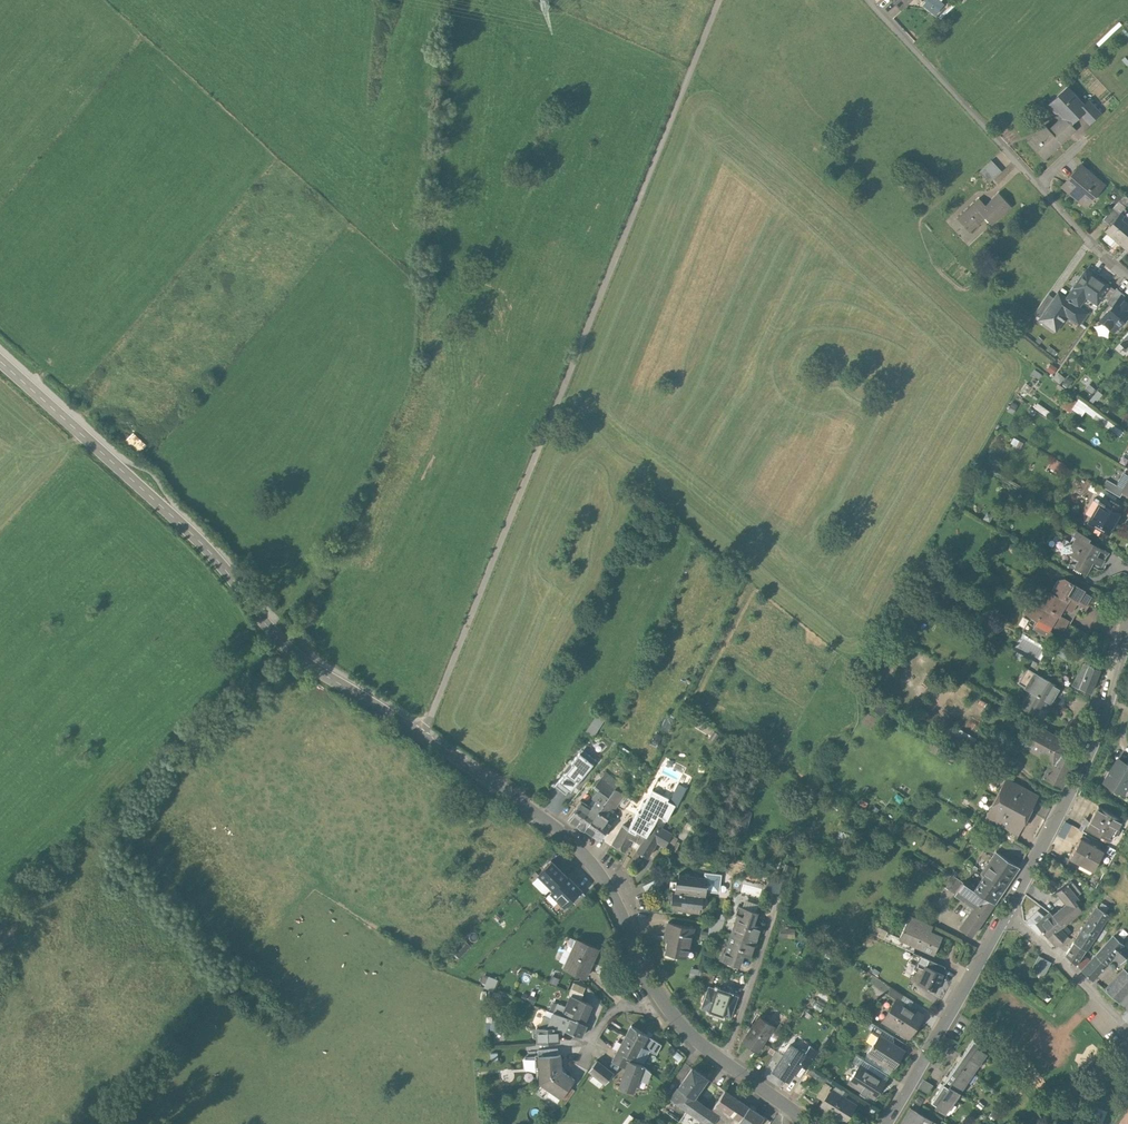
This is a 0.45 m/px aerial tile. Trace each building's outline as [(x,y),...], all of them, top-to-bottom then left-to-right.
[(902,8),(911,0),(894,0),(902,8)] [(939,0),(924,0),(925,0),(921,5),(925,7),(934,14),(942,3),(939,0)] [(939,18),(956,2),(954,0),(937,16),(939,18)] [(1097,44),(1099,46),(1118,29),(1120,32),(1117,35),(1123,41),(1125,39),(1127,42),(1127,35),(1117,24),(1097,44)] [(1062,117),(1070,126),(1081,115),(1088,109),(1083,104),(1067,86),(1049,103),(1051,105),(1051,108),(1054,112),(1058,113),(1062,117)] [(1089,99),(1083,104),(1088,109),(1081,115),(1090,124),(1102,113),(1089,99)] [(1070,126),(1062,117),(1048,130),(1046,127),(1029,142),(1045,159),(1075,130),(1070,126)] [(1001,169),(992,160),(980,171),(988,180),(1001,169)] [(1108,188),(1082,163),(1062,185),(1087,209),(1108,188)] [(1012,204),(1000,192),(986,206),(978,198),(957,217),(970,230),(984,216),(991,224),(1012,204)] [(1111,226),(1121,213),(1123,215),(1127,208),(1120,201),(1103,220),(1111,226)] [(1127,241),(1127,224),(1122,218),(1124,216),(1123,215),(1121,213),(1111,226),(1105,233),(1107,234),(1116,242),(1122,247),(1127,241)] [(1116,242),(1107,234),(1103,238),(1112,246),(1116,242)] [(1110,286),(1086,270),(1066,297),(1079,306),(1086,297),(1097,305),(1110,286)] [(1121,296),(1122,297),(1124,295),(1117,288),(1107,303),(1112,307),(1121,296)] [(1066,297),(1057,291),(1052,299),(1040,316),(1038,319),(1056,331),(1066,315),(1079,324),(1088,312),(1079,306),(1066,297)] [(1035,312),(1040,316),(1052,299),(1047,295),(1035,312)] [(1121,296),(1112,307),(1100,320),(1114,332),(1127,317),(1127,303),(1122,297),(1121,296)] [(1056,368),(1051,364),(1048,368),(1053,372),(1056,368)] [(1041,374),(1035,369),(1032,373),(1038,378),(1041,374)] [(1066,378),(1062,383),(1067,387),(1071,381),(1066,378)] [(1026,383),(1021,390),(1026,393),(1031,387),(1026,383)] [(1094,395),(1098,391),(1090,384),(1086,389),(1094,395)] [(1103,395),(1098,391),(1094,395),(1090,400),(1094,402),(1096,399),(1098,400),(1103,395)] [(1076,401),(1070,397),(1063,408),(1069,412),(1071,408),(1076,401)] [(1083,406),(1076,401),(1071,408),(1081,414),(1084,411),(1119,436),(1122,431),(1087,406),(1083,406)] [(1017,405),(1011,402),(1007,410),(1013,413),(1017,405)] [(1033,416),(1037,410),(1026,402),(1022,408),(1033,416)] [(1049,411),(1036,403),(1033,406),(1046,415),(1049,411)] [(121,440),(138,455),(147,445),(130,430),(121,440)] [(1021,442),(1014,438),(1010,444),(1017,448),(1021,442)] [(1119,495),(1122,489),(1123,488),(1107,479),(1103,486),(1119,495)] [(1109,534),(1125,508),(1104,495),(1101,501),(1097,498),(1088,513),(1092,516),(1088,522),(1109,534)] [(1108,553),(1088,541),(1090,538),(1077,531),(1070,543),(1067,541),(1062,548),(1076,556),(1071,566),(1084,574),(1092,560),(1101,565),(1108,553)] [(1075,603),(1085,608),(1092,596),(1085,592),(1086,590),(1064,578),(1058,579),(1051,591),(1067,601),(1068,599),(1075,603)] [(1072,609),(1075,603),(1068,599),(1067,601),(1051,591),(1049,590),(1042,592),(1037,601),(1048,608),(1058,614),(1063,605),(1072,609)] [(1048,608),(1037,601),(1035,600),(1030,602),(1024,612),(1033,618),(1031,621),(1035,623),(1033,627),(1045,634),(1051,623),(1063,629),(1068,620),(1058,614),(1048,608)] [(1059,647),(1055,653),(1065,659),(1069,653),(1059,647)] [(892,652),(880,669),(889,676),(901,660),(892,652)] [(1090,659),(1088,666),(1100,670),(1103,663),(1090,659)] [(1033,662),(1029,669),(1039,676),(1043,668),(1033,662)] [(1088,666),(1084,664),(1073,686),(1092,695),(1102,670),(1100,670),(1088,666)] [(1029,669),(1027,668),(1018,683),(1028,689),(1018,706),(1041,720),(1060,688),(1039,676),(1029,669)] [(583,730),(592,735),(602,719),(594,714),(583,730)] [(1039,726),(1026,721),(1015,743),(1051,761),(1056,763),(1060,754),(1065,743),(1039,726)] [(969,735),(950,725),(945,736),(963,745),(969,735)] [(1075,761),(1060,754),(1056,763),(1051,761),(1042,780),(1062,789),(1075,761)] [(592,766),(578,755),(570,765),(571,766),(564,776),(562,775),(554,785),(556,786),(555,788),(567,797),(592,766)] [(1119,757),(1105,782),(1123,792),(1127,783),(1127,762),(1119,757)] [(593,789),(597,793),(607,799),(613,790),(618,783),(605,773),(593,789)] [(1038,795),(1006,778),(985,817),(1017,833),(1029,811),(1035,800),(1038,795)] [(675,805),(683,791),(674,786),(666,800),(675,805)] [(607,799),(602,806),(613,813),(624,797),(613,790),(607,799)] [(587,807),(580,803),(568,820),(585,831),(602,806),(607,799),(597,793),(587,807)] [(1049,807),(1035,800),(1029,811),(1043,819),(1049,807)] [(654,801),(651,808),(654,809),(653,813),(658,816),(654,824),(662,829),(671,810),(654,801)] [(651,808),(642,803),(627,830),(635,834),(636,833),(646,838),(654,824),(658,816),(653,813),(654,809),(651,808)] [(1121,816),(1099,805),(1088,826),(1109,837),(1110,838),(1121,816)] [(602,806),(585,831),(599,841),(609,826),(605,824),(613,813),(602,806)] [(1082,823),(1079,829),(1083,832),(1106,844),(1109,837),(1088,826),(1082,823)] [(654,824),(646,838),(635,854),(648,861),(656,845),(664,849),(672,835),(662,829),(654,824)] [(1065,839),(1076,846),(1079,839),(1083,832),(1079,829),(1072,826),(1065,839)] [(635,834),(627,830),(622,828),(616,839),(630,846),(632,843),(635,845),(639,838),(634,835),(635,834)] [(630,846),(616,839),(611,847),(625,855),(630,846)] [(1103,852),(1079,839),(1076,846),(1070,857),(1093,869),(1103,852)] [(1024,848),(1014,843),(1010,850),(1020,856),(1024,848)] [(982,874),(984,875),(1005,889),(1019,867),(995,852),(982,874)] [(735,862),(727,861),(725,869),(733,870),(735,862)] [(536,878),(552,894),(566,880),(551,864),(536,878)] [(795,868),(785,865),(779,883),(782,884),(779,894),(786,896),(795,868)] [(1005,889),(984,875),(973,892),(981,896),(980,897),(987,901),(987,900),(995,905),(1005,889)] [(675,884),(674,895),(686,896),(689,896),(691,877),(678,876),(678,884),(675,884)] [(702,897),(705,898),(706,885),(704,885),(704,879),(691,877),(689,896),(702,897)] [(581,894),(567,879),(566,880),(552,894),(550,896),(564,910),(572,902),(581,894)] [(779,883),(768,880),(765,890),(779,894),(782,884),(779,883)] [(1080,892),(1071,881),(1056,893),(1066,905),(1067,907),(1074,901),(1078,899),(1076,896),(1080,892)] [(654,882),(643,888),(645,892),(656,886),(654,882)] [(955,898),(973,909),(980,897),(981,896),(973,892),(964,885),(955,898)] [(585,898),(581,894),(572,902),(576,906),(585,898)] [(674,895),(672,894),(670,908),(673,908),(672,912),(685,913),(686,896),(674,895)] [(701,911),(702,897),(689,896),(686,896),(685,913),(698,915),(699,910),(701,911)] [(973,939),(994,906),(987,901),(980,897),(973,909),(959,930),(973,939)] [(1067,907),(1066,905),(1052,917),(1063,929),(1083,912),(1082,910),(1074,901),(1067,907)] [(743,902),(741,910),(754,914),(757,907),(743,902)] [(1108,914),(1097,907),(1086,924),(1097,931),(1108,914)] [(733,934),(757,943),(762,928),(755,926),(758,916),(754,914),(741,910),(738,909),(734,920),(737,921),(733,934)] [(1052,917),(1049,914),(1037,924),(1043,932),(1057,947),(1069,936),(1063,929),(1052,917)] [(933,928),(910,918),(900,940),(933,955),(940,939),(931,935),(933,928)] [(708,933),(708,936),(719,939),(723,923),(711,920),(708,933)] [(684,959),(690,930),(666,924),(664,938),(663,941),(668,941),(665,955),(684,959)] [(1043,932),(1037,924),(1032,927),(1039,935),(1043,932)] [(1097,931),(1086,924),(1073,944),(1084,951),(1097,931)] [(794,932),(780,930),(779,938),(793,940),(794,932)] [(1116,933),(1083,970),(1095,981),(1114,958),(1119,962),(1127,952),(1127,940),(1126,939),(1125,941),(1116,933)] [(751,960),(757,943),(733,934),(723,962),(740,968),(744,958),(751,960)] [(598,950),(575,940),(563,969),(586,979),(598,950)] [(1084,951),(1073,944),(1066,955),(1077,962),(1084,951)] [(1052,963),(1039,957),(1032,971),(1046,978),(1052,963)] [(929,963),(927,969),(943,976),(945,970),(929,963)] [(1103,988),(1126,1009),(1127,1007),(1127,973),(1126,972),(1122,967),(1103,988)] [(698,980),(699,971),(691,969),(689,978),(698,980)] [(943,976),(927,969),(919,986),(936,993),(943,976)] [(711,985),(714,976),(701,972),(698,980),(697,981),(711,985)] [(497,979),(488,976),(484,988),(493,991),(497,979)] [(571,991),(582,996),(585,989),(574,985),(571,991)] [(738,998),(709,989),(702,1009),(731,1018),(738,998)] [(887,996),(895,1001),(908,1009),(912,1002),(891,990),(887,996)] [(570,998),(580,1002),(583,997),(582,996),(571,991),(569,997),(570,998)] [(552,1013),(563,1017),(586,1025),(593,1008),(580,1002),(570,998),(566,1008),(556,1004),(552,1013)] [(908,1009),(895,1001),(881,1023),(909,1041),(923,1018),(908,1009)] [(586,1025),(563,1017),(552,1013),(550,1019),(544,1018),(540,1029),(558,1027),(558,1032),(564,1033),(565,1030),(584,1038),(588,1026),(586,1025)] [(758,1052),(772,1031),(761,1023),(747,1045),(758,1052)] [(867,1031),(877,1038),(888,1045),(889,1036),(872,1025),(867,1031)] [(558,1032),(558,1027),(540,1029),(537,1029),(537,1043),(559,1042),(558,1032)] [(629,1059),(628,1063),(635,1065),(643,1048),(647,1038),(631,1027),(625,1039),(637,1045),(629,1059)] [(661,1046),(647,1038),(643,1048),(635,1065),(642,1067),(649,1052),(657,1055),(661,1046)] [(888,1045),(877,1038),(866,1056),(868,1057),(890,1071),(901,1053),(888,1045)] [(637,1045),(625,1039),(617,1053),(629,1059),(637,1045)] [(980,1044),(974,1040),(956,1067),(971,1077),(986,1055),(977,1049),(980,1044)] [(800,1064),(805,1056),(789,1046),(773,1071),(789,1081),(800,1064)] [(805,1056),(800,1064),(807,1069),(817,1053),(810,1049),(805,1056)] [(538,1051),(538,1058),(557,1056),(557,1050),(538,1051)] [(629,1059),(617,1053),(612,1063),(622,1068),(622,1067),(625,1068),(628,1063),(629,1059)] [(538,1058),(537,1058),(539,1086),(562,1073),(560,1056),(557,1056),(538,1058)] [(853,1064),(859,1067),(882,1082),(887,1076),(865,1062),(857,1057),(853,1064)] [(868,1057),(865,1062),(887,1076),(890,1071),(868,1057)] [(613,1073),(597,1061),(589,1071),(605,1084),(613,1073)] [(625,1068),(618,1088),(634,1095),(642,1067),(635,1065),(628,1063),(625,1068)] [(882,1082),(859,1067),(848,1085),(871,1100),(882,1082)] [(971,1077),(956,1067),(944,1084),(959,1094),(971,1077)] [(692,1069),(678,1088),(695,1100),(708,1081),(692,1069)] [(550,1093),(561,1102),(572,1087),(575,1083),(562,1073),(539,1086),(550,1093)] [(934,1085),(923,1079),(917,1090),(928,1096),(934,1085)] [(817,1098),(823,1102),(831,1091),(832,1089),(825,1084),(817,1098)] [(944,1084),(931,1104),(945,1114),(959,1094),(944,1084)] [(577,1090),(572,1087),(561,1102),(559,1105),(564,1108),(577,1090)] [(725,1093),(711,1112),(695,1100),(678,1088),(671,1099),(690,1112),(682,1123),(684,1123),(738,1123),(748,1109),(725,1093)] [(843,1099),(831,1091),(823,1102),(820,1108),(832,1116),(843,1099)] [(561,1102),(550,1093),(547,1097),(559,1105),(561,1102)] [(916,1097),(910,1108),(915,1111),(922,1100),(916,1097)] [(855,1107),(843,1099),(832,1116),(845,1123),(855,1107)] [(909,1108),(900,1123),(935,1123),(915,1111),(910,1108),(909,1108)] [(748,1109),(738,1123),(760,1123),(763,1119),(748,1109)]
